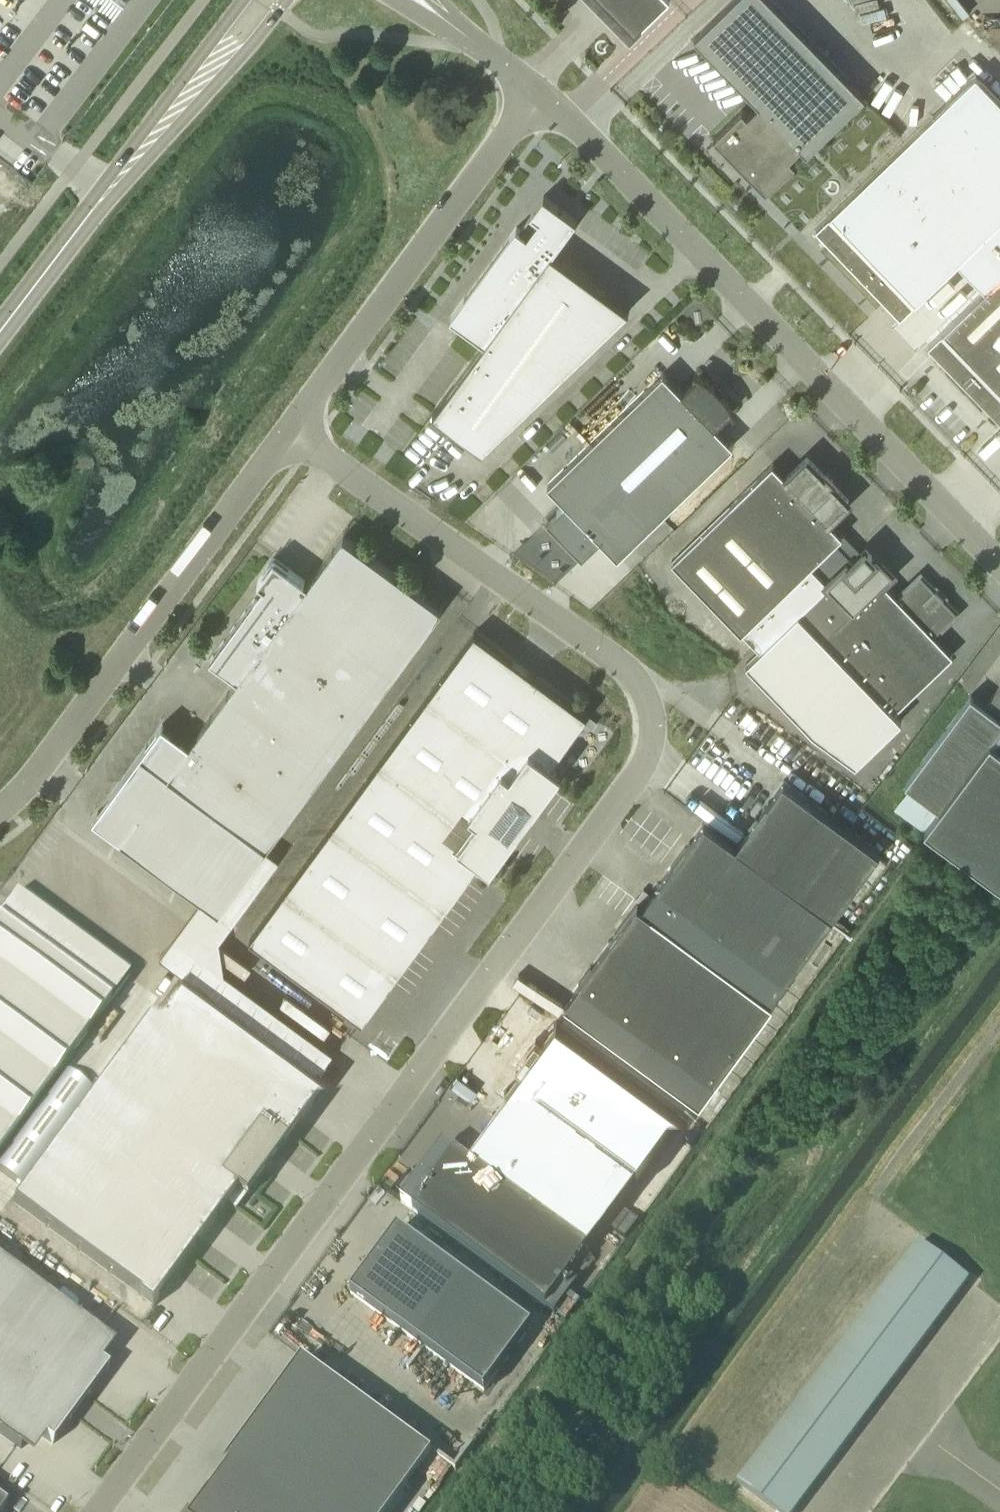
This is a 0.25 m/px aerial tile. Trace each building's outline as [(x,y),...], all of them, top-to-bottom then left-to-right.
[(620,15),(614,20),(630,37),(644,23),(667,0),(605,0),(620,15)] [(760,103),(749,114),(743,108),(714,136),(767,190),(796,162),(791,157),(802,146),(808,152),(866,95),(772,0),(733,0),(695,37),(760,103)] [(817,226),(901,314),(999,218),(999,99),(976,73),(832,213),(817,226)] [(434,412),(484,449),(630,309),(553,252),(577,219),(545,195),(520,228),(517,227),(452,316),(486,341),(434,412)] [(929,343),(999,416),(999,275),(944,329),(929,343)] [(700,374),(682,390),(664,372),(650,386),(547,484),(617,556),(720,458),(734,444),(716,425),(733,409),(731,404),(729,400),(726,396),(723,392),(719,388),(716,385),(712,382),(708,379),(704,376),(700,374)] [(742,632),(800,575),(843,534),(829,519),(850,500),(835,484),(835,480),(828,472),(823,472),(808,457),(788,476),(774,462),(673,560),(742,632)] [(163,724),(94,818),(204,899),(251,835),(267,847),(443,607),(344,535),(309,583),(275,559),(258,581),(268,588),(259,601),(255,599),(211,659),(239,679),(191,744),(165,726),(163,724)] [(939,667),(954,653),(935,634),(958,612),(943,597),(945,596),(937,588),(936,589),(922,574),(899,596),(884,580),(893,571),(877,554),(873,558),(865,549),(848,566),(845,563),(826,580),(828,582),(746,661),(813,731),(856,763),(903,719),(895,710),(939,667)] [(475,631),(250,937),(363,1020),(482,859),(491,865),(562,770),(552,763),(583,721),(588,714),(475,631)] [(987,704),(972,694),(907,782),(940,806),(926,825),(999,880),(999,686),(987,704)] [(588,714),(583,721),(593,728),(598,721),(588,714)] [(834,914),(881,851),(784,780),(737,844),(834,914)] [(834,914),(737,844),(705,820),(657,885),(786,980),(834,914)] [(774,1001),(638,902),(580,982),(715,1081),(774,1001)] [(110,1001),(0,920),(0,1152),(110,1001)] [(183,970),(13,1202),(155,1306),(240,1190),(249,1197),(334,1081),(319,1070),(183,970)] [(521,1069),(505,1091),(638,1189),(690,1118),(557,1020),(544,1039),(541,1042),(536,1038),(516,1065),(521,1069)] [(0,1160),(0,1169),(8,1175),(21,1184),(92,1088),(80,1079),(66,1069),(0,1160)] [(423,1173),(402,1202),(546,1308),(589,1250),(455,1152),(434,1181),(423,1173)] [(484,1392),(532,1327),(398,1229),(351,1293),(484,1392)] [(776,1511),(796,1511),(970,1280),(920,1242),(739,1484),(776,1511)] [(78,1404),(87,1392),(90,1394),(91,1392),(89,1390),(105,1367),(108,1369),(109,1368),(102,1363),(85,1351),(98,1333),(103,1337),(104,1336),(0,1259),(0,1346),(78,1404)] [(21,1449),(21,1448),(16,1444),(29,1427),(46,1439),(53,1444),(54,1443),(51,1441),(68,1418),(70,1420),(72,1418),(69,1416),(78,1404),(0,1346),(0,1434),(21,1449)] [(190,1511),(391,1511),(433,1455),(302,1359),(190,1511)]
